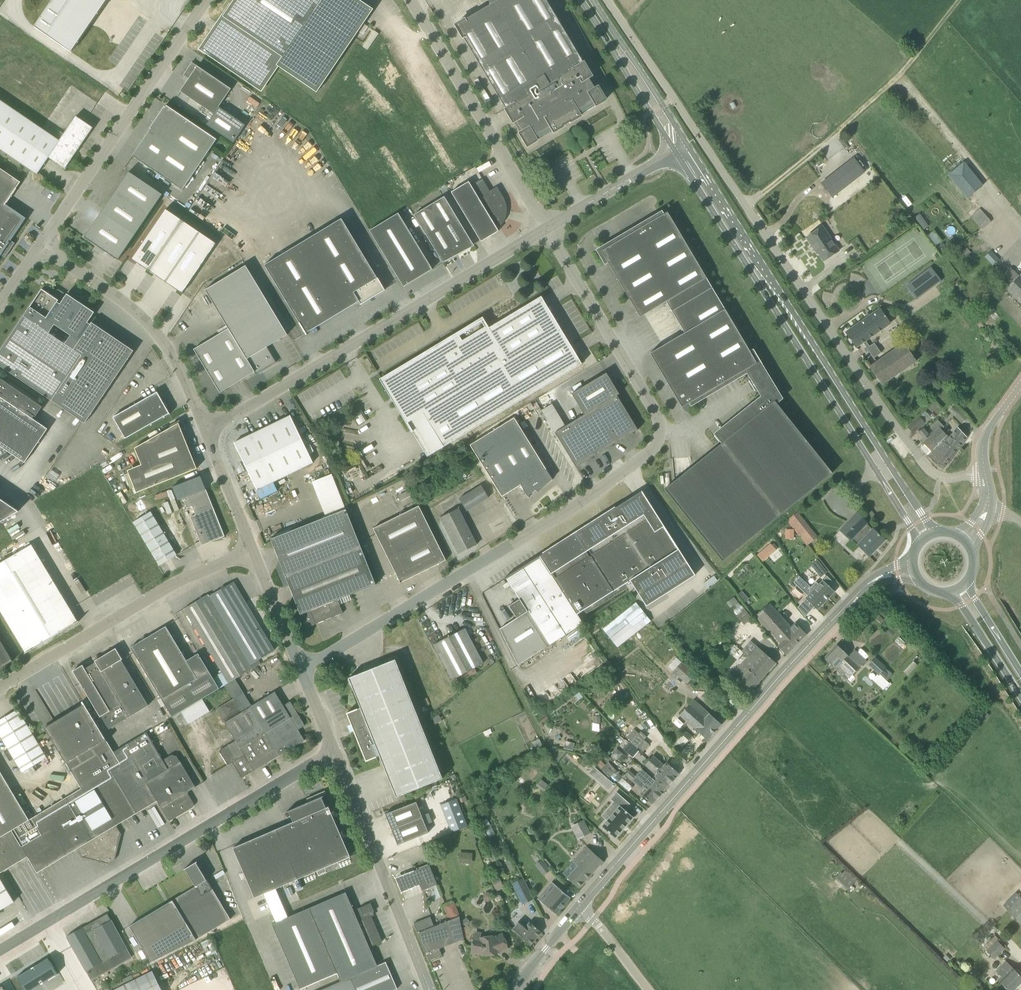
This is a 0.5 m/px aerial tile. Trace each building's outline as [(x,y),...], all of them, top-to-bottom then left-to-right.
[(35,27),(71,52),(107,0),(53,0),(35,27)] [(317,93),(373,9),(360,0),(234,0),(201,49),(262,90),(278,66),(317,93)] [(584,63),(546,0),(486,0),(489,6),(465,20),(456,25),(464,38),(506,109),(528,146),(554,131),(554,132),(564,126),(563,125),(571,121),(571,122),(580,115),(606,100),(584,63)] [(180,91),(214,114),(206,125),(233,142),(244,125),(218,107),(231,89),(192,63),(193,62),(192,62),(183,75),(184,76),(184,75),(189,79),(180,91)] [(474,81),(483,95),(486,93),(478,79),(474,81)] [(88,136),(93,128),(76,116),(60,141),(0,101),(0,149),(37,174),(49,158),(65,169),(88,136)] [(183,190),(217,140),(167,106),(165,108),(165,107),(150,129),(151,129),(133,156),(183,190)] [(855,158),(823,183),(833,196),(865,171),(855,158)] [(964,162),(948,175),(967,199),(983,186),(964,162)] [(1,254),(5,257),(15,243),(10,241),(26,218),(5,205),(21,182),(0,167),(0,256),(1,254)] [(149,214),(163,194),(129,172),(115,192),(149,214)] [(451,192),(481,242),(499,231),(496,227),(501,223),(504,218),(506,212),(505,205),(503,200),(497,189),(491,192),(483,179),(471,186),(469,181),(451,192)] [(135,234),(149,214),(115,192),(102,212),(135,234)] [(473,244),(457,218),(445,196),(414,215),(443,263),(452,258),(473,244)] [(983,229),(992,221),(980,208),(971,216),(983,229)] [(166,283),(183,294),(217,243),(200,232),(183,220),(166,209),(131,259),(149,271),(166,283)] [(135,234),(102,212),(84,237),(118,260),(135,234)] [(661,213),(660,214),(602,248),(601,254),(605,262),(607,261),(640,317),(666,302),(675,317),(716,293),(668,212),(662,215),(661,213)] [(369,230),(404,287),(433,269),(398,213),(369,230)] [(299,323),(306,334),(306,335),(307,334),(306,333),(359,301),(361,304),(360,305),(385,290),(378,278),(377,278),(342,219),(265,265),(299,323)] [(824,261),(839,251),(830,237),(829,238),(822,227),(806,237),(817,253),(819,252),(824,261)] [(993,265),(999,259),(991,251),(985,257),(993,265)] [(220,393),(255,372),(256,374),(254,375),(254,376),(276,363),(267,347),(288,335),(246,266),(205,290),(228,329),(194,349),(220,393)] [(1019,276),(1014,271),(1011,269),(999,281),(1006,288),(1020,303),(1020,274),(1019,276)] [(908,284),(918,299),(936,286),(925,271),(908,284)] [(133,350),(127,359),(112,349),(118,340),(92,322),(91,324),(88,323),(95,312),(67,294),(60,304),(58,302),(59,300),(42,289),(0,352),(0,366),(85,423),(134,351),(133,350)] [(751,353),(716,293),(675,317),(684,333),(650,353),(682,407),(691,402),(692,404),(747,371),(752,379),(749,381),(755,391),(758,389),(763,396),(716,434),(723,442),(665,489),(722,561),(833,473),(776,402),(781,398),(758,360),(753,352),(751,353)] [(383,380),(380,380),(412,432),(413,431),(408,422),(424,414),(444,447),(582,364),(581,362),(548,309),(549,308),(537,315),(531,305),(542,298),(541,296),(489,328),(484,318),(482,320),(483,321),(457,336),(383,380)] [(880,309),(846,333),(856,347),(863,343),(873,358),(881,353),(874,343),(869,346),(865,341),(890,324),(880,309)] [(1020,334),(1020,329),(1019,326),(1006,335),(1011,342),(1020,334)] [(869,367),(882,385),(917,361),(910,351),(904,343),(869,367)] [(566,426),(553,405),(543,412),(576,467),(638,430),(617,395),(619,394),(614,386),(606,373),(572,394),(584,415),(566,426)] [(25,463),(48,429),(34,419),(43,407),(0,378),(0,446),(25,463)] [(157,392),(122,412),(113,417),(126,439),(169,414),(170,414),(166,406),(165,406),(157,392)] [(962,423),(968,418),(955,404),(950,409),(956,415),(955,416),(962,423)] [(251,435),(274,482),(313,463),(290,416),(251,435)] [(553,480),(548,471),(515,417),(470,445),(502,497),(521,485),(529,498),(528,496),(540,485),(542,488),(552,480),(553,480)] [(919,417),(915,421),(907,427),(913,434),(925,423),(919,417)] [(930,428),(934,432),(928,438),(936,447),(943,452),(941,454),(950,460),(956,451),(945,443),(942,440),(945,437),(947,435),(941,430),(944,427),(938,420),(930,428)] [(197,469),(179,423),(135,448),(142,465),(128,470),(137,493),(197,469)] [(956,451),(967,437),(957,427),(948,439),(945,437),(942,440),(945,443),(956,451)] [(919,433),(923,438),(928,434),(923,429),(919,433)] [(277,491),(273,482),(274,482),(251,435),(234,443),(253,481),(261,499),(277,491)] [(943,469),(950,460),(941,454),(943,452),(936,447),(928,438),(922,443),(924,445),(921,449),(928,455),(933,461),(943,469)] [(472,466),(467,469),(472,477),(477,474),(472,466)] [(346,509),(332,474),(312,482),(326,517),(271,539),(301,615),(301,614),(306,628),(343,613),(338,600),(376,585),(346,509)] [(459,498),(467,511),(489,498),(481,485),(459,498)] [(206,489),(183,498),(187,508),(192,506),(196,515),(190,517),(202,546),(225,536),(206,489)] [(528,611),(500,629),(518,665),(583,624),(577,614),(630,581),(647,606),(695,574),(642,490),(545,553),(504,578),(505,579),(505,580),(507,579),(528,611)] [(18,511),(0,499),(0,522),(18,511)] [(373,528),(401,583),(446,560),(419,506),(373,528)] [(440,517),(458,554),(477,545),(458,508),(440,517)] [(134,522),(160,565),(177,555),(151,512),(134,522)] [(798,512),(787,520),(806,545),(817,537),(798,512)] [(858,545),(869,556),(885,540),(873,529),(872,530),(866,524),(867,523),(857,513),(847,524),(848,524),(852,527),(850,529),(852,530),(853,529),(857,532),(852,537),(859,544),(858,545)] [(794,529),(786,529),(786,539),(794,539),(794,529)] [(770,542),(757,555),(763,562),(777,549),(770,542)] [(79,621),(78,622),(31,545),(0,563),(0,609),(26,652),(25,653),(25,654),(79,621)] [(817,559),(811,564),(821,577),(827,571),(817,559)] [(800,576),(799,577),(826,601),(835,591),(829,586),(834,581),(828,575),(819,585),(816,582),(811,587),(800,576)] [(826,601),(799,577),(794,583),(808,596),(802,603),(811,611),(815,608),(817,610),(826,601)] [(236,678),(261,664),(259,660),(274,651),(233,582),(209,596),(206,596),(192,604),(236,678)] [(731,608),(738,602),(734,597),(727,603),(731,608)] [(651,621),(636,602),(634,600),(600,626),(617,647),(651,621)] [(786,653),(806,635),(796,624),(792,628),(770,603),(755,616),(779,643),(778,645),(786,653)] [(236,678),(192,604),(184,609),(222,672),(228,683),(236,678)] [(741,606),(737,609),(734,612),(744,625),(752,619),(747,612),(743,607),(742,605),(741,606)] [(131,648),(172,716),(181,711),(189,723),(208,712),(201,699),(218,688),(212,678),(198,654),(187,661),(166,626),(147,638),(144,637),(142,639),(141,641),(131,648)] [(893,626),(886,633),(891,638),(895,634),(893,632),(896,629),(893,626)] [(452,680),(454,680),(456,684),(477,673),(475,668),(483,665),(464,629),(434,644),(452,680)] [(13,661),(0,639),(0,669),(13,661)] [(776,663),(751,640),(741,651),(754,663),(766,674),(776,663)] [(849,656),(838,645),(824,658),(843,677),(848,671),(852,675),(866,660),(855,649),(849,656)] [(701,654),(705,658),(713,650),(710,647),(701,654)] [(123,659),(116,648),(95,661),(129,717),(149,705),(122,660),(123,659)] [(886,668),(886,667),(875,657),(868,664),(879,675),(880,674),(884,678),(890,672),(886,668)] [(347,713),(355,733),(366,761),(380,756),(396,797),(443,778),(395,659),(349,678),(361,707),(347,713)] [(687,683),(696,673),(681,660),(672,670),(687,683)] [(83,665),(73,671),(101,717),(102,716),(110,729),(129,717),(95,661),(96,662),(85,669),(83,665)] [(730,677),(749,693),(766,674),(754,663),(746,673),(739,667),(730,677)] [(222,672),(212,678),(218,688),(228,683),(222,672)] [(718,681),(712,688),(719,694),(725,687),(718,681)] [(283,706),(275,692),(251,706),(267,732),(297,714),(290,702),(283,706)] [(251,706),(243,693),(217,709),(236,741),(219,751),(228,765),(233,762),(233,763),(244,755),(240,747),(267,732),(251,706)] [(677,753),(687,762),(689,760),(707,739),(707,740),(721,724),(714,718),(694,699),(679,715),(699,733),(694,739),(692,737),(692,736),(686,731),(672,746),(678,751),(677,753)] [(135,815),(157,801),(160,799),(149,780),(128,743),(114,752),(85,702),(84,703),(85,705),(47,728),(83,789),(30,820),(22,807),(0,821),(0,873),(27,858),(37,874),(77,849),(82,857),(108,864),(108,863),(115,860),(122,834),(117,826),(135,815)] [(18,710),(0,720),(0,735),(23,773),(47,759),(18,710)] [(305,726),(297,714),(267,732),(281,755),(305,741),(298,730),(305,726)] [(632,742),(631,742),(637,748),(647,737),(641,731),(639,733),(632,742)] [(242,778),(254,771),(280,755),(280,756),(281,755),(267,732),(240,747),(244,755),(233,763),(242,778)] [(194,804),(193,803),(187,793),(196,787),(180,761),(177,756),(171,755),(162,760),(146,733),(128,743),(149,780),(160,799),(157,801),(169,821),(193,808),(193,807),(194,806),(194,805),(194,804)] [(637,748),(631,742),(630,743),(629,742),(623,749),(633,758),(639,751),(636,749),(637,748)] [(627,757),(623,754),(617,748),(611,754),(621,763),(627,757)] [(649,760),(672,781),(679,773),(666,762),(664,764),(660,760),(653,755),(649,760)] [(616,770),(608,762),(605,765),(596,756),(593,759),(610,777),(616,770)] [(642,768),(665,789),(672,781),(649,760),(642,768)] [(629,770),(659,796),(665,789),(642,768),(638,773),(631,767),(629,770)] [(616,770),(610,777),(615,783),(622,777),(616,770)] [(642,790),(640,793),(652,804),(659,796),(629,770),(624,775),(642,790)] [(0,771),(0,821),(22,807),(0,771)] [(600,772),(600,773),(595,778),(608,790),(612,785),(613,784),(600,772)] [(619,806),(602,827),(615,838),(633,817),(624,810),(629,804),(616,793),(611,799),(619,806)] [(233,848),(255,898),(264,894),(276,889),(350,857),(329,807),(326,808),(323,799),(309,805),(308,803),(292,810),(287,812),(287,813),(289,812),(293,822),(233,848)] [(392,830),(423,817),(416,802),(385,814),(392,830)] [(392,830),(398,845),(429,833),(423,817),(392,830)] [(603,861),(587,846),(574,862),(563,874),(578,888),(603,861)] [(458,853),(458,863),(472,864),(473,853),(458,853)] [(535,865),(540,870),(541,869),(545,874),(550,870),(542,860),(535,865)] [(129,925),(135,935),(151,961),(196,939),(230,918),(207,880),(196,861),(184,868),(195,886),(129,925)] [(429,865),(414,871),(415,874),(420,885),(421,888),(422,891),(437,885),(429,865)] [(836,877),(849,888),(858,878),(845,867),(836,877)] [(421,888),(415,874),(398,880),(404,895),(421,888)] [(503,886),(498,876),(490,880),(495,889),(503,886)] [(14,902),(0,878),(0,910),(14,902)] [(523,878),(519,880),(512,884),(523,905),(534,899),(523,878)] [(552,882),(537,899),(556,915),(570,898),(552,882)] [(288,897),(294,895),(291,887),(285,889),(288,897)] [(276,922),(288,917),(276,889),(264,894),(276,922)] [(378,966),(370,947),(382,942),(370,914),(374,912),(371,903),(354,911),(346,892),(288,917),(276,922),(272,924),(300,989),(337,973),(341,982),(378,966)] [(1007,911),(1020,925),(1020,898),(1007,911)] [(451,919),(460,916),(455,903),(443,907),(445,914),(446,914),(448,918),(450,917),(451,919)] [(107,914),(87,925),(112,969),(131,958),(126,949),(127,948),(111,920),(107,914)] [(456,942),(463,939),(459,916),(447,921),(456,942)] [(434,926),(430,917),(414,924),(429,961),(442,956),(439,949),(456,942),(447,921),(434,926)] [(518,936),(530,946),(541,932),(530,922),(526,926),(519,921),(512,930),(518,936)] [(67,937),(86,971),(91,980),(112,969),(87,925),(67,937)] [(501,951),(508,949),(501,934),(493,937),(492,936),(481,937),(481,939),(473,938),(471,953),(483,954),(483,955),(497,954),(497,950),(500,949),(501,951)] [(1005,948),(997,940),(986,951),(995,959),(1005,948)] [(25,989),(30,989),(58,973),(48,957),(16,976),(25,989)] [(1003,986),(1007,989),(1013,989),(1020,983),(1020,977),(1006,961),(996,971),(1003,978),(999,982),(1003,986)] [(397,989),(386,962),(378,966),(341,982),(322,989),(394,989),(397,989)] [(115,989),(162,989),(153,971),(115,989)]
